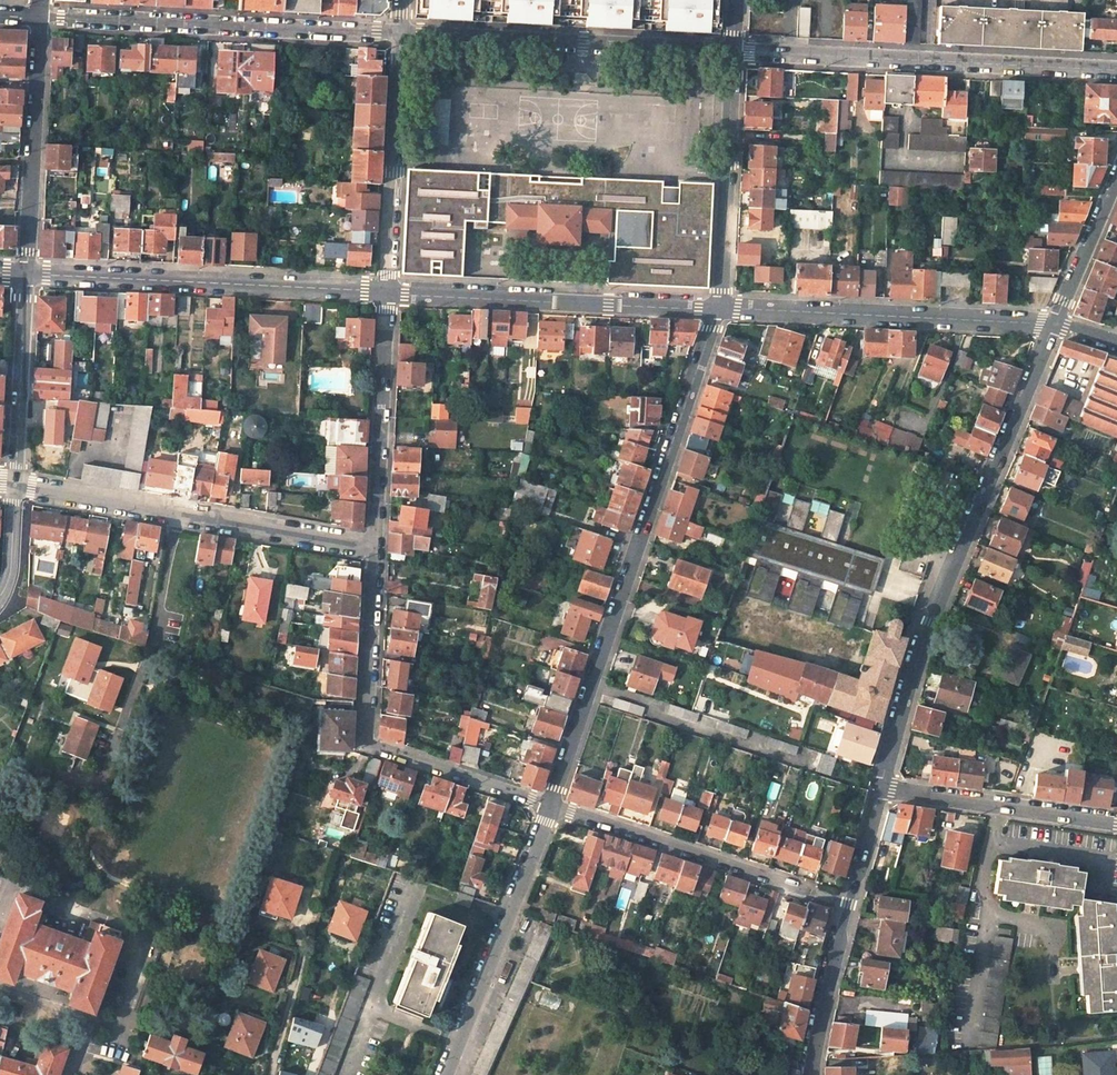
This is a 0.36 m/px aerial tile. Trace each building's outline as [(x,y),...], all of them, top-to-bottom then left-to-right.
[(184,7),(195,8),(211,9),(211,0),(184,0),(184,7)] [(238,10),(257,11),(282,12),(282,0),(238,0),(238,10)] [(318,14),(319,0),(282,0),(282,12),(296,13),(318,14)] [(318,14),(335,14),(353,15),(354,0),(319,0),(318,14)] [(353,15),(362,16),(374,16),(387,3),(387,0),(354,0),(353,15)] [(415,15),(418,18),(465,21),(498,23),(499,0),(416,0),(415,15)] [(498,23),(575,27),(576,0),(499,0),(498,23)] [(575,27),(627,30),(666,32),(719,35),(721,0),(576,0),(575,27)] [(905,8),(904,43),(919,44),(922,0),(906,0),(905,8)] [(844,3),(844,12),(866,13),(866,5),(844,3)] [(1081,39),(1082,21),(1083,14),(1065,13),(1065,11),(1057,11),(1057,13),(1016,11),(1016,9),(1006,8),(1006,10),(965,8),(965,7),(956,6),(956,8),(940,7),(938,30),(936,31),(936,33),(938,33),(938,41),(956,42),(1007,44),(1062,47),(1081,47),(1081,39)] [(810,7),(798,7),(797,38),(809,39),(810,7)] [(904,43),(905,8),(875,7),(873,42),(889,43),(904,43)] [(844,12),(842,40),(857,41),(865,42),(866,13),(844,12)] [(1108,22),(1109,19),(1101,18),(1100,22),(1082,21),(1081,39),(1116,41),(1116,22),(1108,22)] [(0,32),(0,57),(23,58),(25,33),(0,32)] [(75,36),(75,50),(82,50),(83,36),(75,36)] [(150,39),(150,47),(149,71),(168,72),(175,73),(177,49),(161,48),(161,40),(150,39)] [(66,41),(52,40),(51,64),(53,65),(52,77),(63,77),(64,65),(68,66),(69,50),(65,50),(66,41)] [(272,95),(273,72),(274,45),(249,44),(248,54),(218,53),(216,93),(272,95)] [(120,51),(119,67),(130,68),(130,71),(149,71),(150,47),(135,46),(135,47),(130,46),(130,52),(120,51)] [(89,47),(88,71),(112,72),(113,47),(89,47)] [(195,50),(177,49),(175,73),(175,80),(194,81),(194,74),(195,50)] [(379,62),(373,62),(373,50),(358,49),(357,76),(379,77),(379,62)] [(0,57),(0,76),(22,77),(23,68),(23,58),(0,57)] [(781,97),(782,70),(759,69),(757,96),(781,97)] [(194,81),(175,80),(175,83),(175,90),(191,91),(191,93),(201,94),(202,74),(194,74),(194,81)] [(858,101),(859,74),(850,74),(848,100),(858,101)] [(886,75),(885,82),(884,104),(943,107),(942,117),(963,118),(964,93),(945,92),(946,78),(934,78),(900,76),(886,75)] [(384,78),(379,77),(357,76),(356,76),(354,127),(381,128),(383,101),(384,78)] [(885,82),(866,81),(864,106),(884,107),(884,104),(885,82)] [(991,81),(990,97),(1000,97),(1001,81),(991,81)] [(1011,82),(1003,81),(1001,108),(1005,108),(1021,108),(1022,82),(1011,82)] [(1097,122),(1097,116),(1104,116),(1103,123),(1116,123),(1116,87),(1100,86),(1085,85),(1083,122),(1097,122)] [(0,91),(0,104),(21,105),(22,96),(22,92),(0,91)] [(837,100),(823,99),(821,133),(827,133),(836,134),(836,129),(837,100)] [(837,100),(836,129),(850,130),(850,120),(847,120),(848,100),(837,100)] [(451,104),(430,101),(424,148),(445,151),(451,104)] [(21,105),(0,104),(0,131),(20,132),(20,118),(21,105)] [(770,105),(744,104),(744,112),(743,130),(769,131),(770,105)] [(899,117),(884,116),(882,147),(898,148),(899,133),(898,132),(899,117)] [(908,149),(966,152),(967,136),(946,135),(947,127),(942,126),(942,119),(927,118),(925,134),(909,134),(908,149)] [(379,173),(381,128),(354,127),(351,183),(364,184),(379,185),(379,173)] [(1065,129),(1032,127),(1025,127),(1024,139),(1064,141),(1065,129)] [(0,136),(0,144),(5,144),(13,144),(19,145),(20,132),(0,131),(0,136)] [(836,134),(827,133),(826,150),(835,150),(836,134)] [(1078,149),(1077,165),(1103,166),(1104,142),(1074,140),(1074,149),(1078,149)] [(187,142),(187,152),(201,153),(202,150),(202,146),(202,143),(187,142)] [(70,146),(47,145),(46,169),(65,169),(65,172),(76,173),(77,155),(69,154),(70,146)] [(774,154),(775,148),(764,147),(761,147),(749,147),(747,168),(751,168),(783,170),(784,155),(774,154)] [(965,169),(965,175),(964,183),(970,183),(971,170),(994,171),(995,150),(970,149),(969,170),(965,169)] [(234,154),(205,153),(205,161),(233,162),(234,154)] [(18,165),(6,164),(6,167),(0,167),(0,192),(2,192),(3,177),(17,178),(18,165)] [(1105,167),(1103,166),(1077,165),(1073,165),(1072,186),(1097,187),(1099,180),(1105,167)] [(783,178),(783,170),(751,168),(751,182),(741,182),(740,187),(772,189),(773,178),(783,178)] [(489,170),(407,170),(407,176),(402,274),(431,275),(432,261),(440,261),(439,276),(464,276),(465,221),(473,222),(473,229),(487,230),(488,222),(506,223),(506,228),(536,230),(535,244),(577,246),(578,231),(609,233),(607,261),(606,284),(707,289),(711,184),(679,183),(678,204),(661,204),(661,183),(584,180),(582,185),(540,184),(541,177),(489,174),(489,170)] [(965,175),(881,170),(880,186),(889,186),(907,187),(917,188),(928,189),(945,189),(954,190),(964,191),(964,183),(965,175)] [(364,184),(351,183),(338,182),(337,198),(346,198),(346,210),(351,210),(377,211),(378,196),(367,195),(367,191),(364,191),(364,184)] [(833,183),(833,192),(832,195),(841,195),(841,184),(833,183)] [(906,205),(907,187),(889,186),(888,204),(906,205)] [(1066,187),(1047,186),(1046,195),(1065,196),(1066,187)] [(772,198),(772,189),(740,187),(740,191),(750,191),(750,207),(771,208),(782,209),(783,199),(772,198)] [(954,190),(945,189),(944,200),(953,200),(954,190)] [(127,198),(110,197),(109,212),(126,213),(127,198)] [(1090,203),(1061,202),(1060,224),(1081,225),(1085,214),(1090,203)] [(267,207),(266,211),(266,224),(271,224),(272,211),(278,212),(278,207),(267,207)] [(771,208),(750,207),(748,229),(770,230),(771,208)] [(832,211),(790,209),(789,228),(831,230),(832,211)] [(174,234),(175,227),(175,211),(160,210),(160,216),(154,216),(154,232),(142,231),(141,253),(165,254),(165,238),(174,239),(174,234)] [(377,222),(377,211),(351,210),(350,232),(376,233),(377,222)] [(943,217),(942,245),(954,245),(955,218),(943,217)] [(96,234),(78,233),(76,259),(88,259),(98,260),(99,243),(108,244),(109,224),(96,223),(96,234)] [(1075,237),(1081,225),(1060,224),(1048,223),(1047,244),(1072,245),(1075,237)] [(15,227),(0,227),(0,248),(14,249),(15,227)] [(201,264),(202,239),(183,238),(184,228),(175,227),(174,234),(179,234),(178,263),(190,264),(201,264)] [(116,230),(114,251),(141,253),(142,231),(116,230)] [(73,258),(74,248),(64,248),(64,244),(74,244),(75,233),(42,232),(41,257),(73,258)] [(233,234),(232,259),(254,260),(255,235),(233,234)] [(202,239),(201,264),(211,265),(223,265),(224,240),(202,239)] [(1042,250),(1043,242),(1020,241),(1020,249),(1028,249),(1042,250)] [(1095,261),(1116,270),(1116,246),(1104,241),(1100,251),(1095,261)] [(328,253),(328,242),(312,242),(311,252),(328,253)] [(754,247),(737,246),(736,265),(753,266),(754,247)] [(370,248),(349,247),(347,266),(364,267),(364,265),(368,265),(370,248)] [(1055,251),(1042,250),(1028,249),(1027,270),(1054,271),(1055,251)] [(886,253),(877,252),(876,268),(885,268),(886,253)] [(901,254),(892,254),(890,298),(898,298),(911,299),(912,271),(913,252),(901,252),(901,254)] [(1083,289),(1105,296),(1111,298),(1116,284),(1116,270),(1095,261),(1089,275),(1083,289)] [(827,294),(829,267),(796,266),(794,293),(805,293),(827,294)] [(857,272),(858,269),(829,267),(827,294),(841,295),(856,296),(857,272)] [(755,269),(755,283),(781,284),(781,270),(755,269)] [(912,271),(911,299),(922,299),(939,300),(940,287),(940,272),(912,271)] [(857,272),(856,296),(865,296),(872,297),(873,273),(857,272)] [(970,274),(940,272),(940,287),(969,288),(970,274)] [(983,274),(981,302),(992,303),(1003,303),(1005,276),(983,274)] [(1052,293),(1058,279),(1030,277),(1029,292),(1052,293)] [(1097,323),(1103,302),(1105,296),(1083,289),(1078,303),(1072,316),(1093,322),(1097,323)] [(49,302),(49,298),(39,298),(37,329),(62,331),(62,322),(74,322),(76,292),(67,291),(66,303),(54,302),(49,302)] [(82,292),(76,292),(74,322),(95,323),(96,298),(97,293),(90,292),(90,298),(82,298),(82,292)] [(113,293),(111,293),(110,299),(96,298),(95,323),(94,335),(109,336),(110,319),(117,319),(119,294),(113,293)] [(149,315),(150,295),(138,295),(128,294),(126,320),(148,321),(149,315)] [(164,296),(150,295),(149,315),(173,316),(174,296),(164,296)] [(1103,302),(1116,306),(1116,304),(1116,300),(1111,298),(1105,296),(1103,302)] [(191,297),(179,297),(178,315),(190,316),(191,297)] [(228,299),(224,299),(223,311),(207,310),(205,337),(212,337),(219,338),(219,334),(233,335),(235,299),(228,299)] [(322,307),(304,306),(303,324),(321,325),(322,307)] [(471,311),(471,317),(470,339),(483,340),(484,335),(488,335),(488,333),(489,312),(479,311),(471,311)] [(507,338),(509,313),(499,312),(489,312),(488,333),(492,334),(491,344),(507,345),(507,338)] [(509,313),(507,338),(523,339),(524,314),(509,313)] [(447,331),(446,342),(446,343),(469,344),(470,339),(471,317),(447,316),(447,331)] [(283,318),(250,317),(249,338),(261,338),(261,362),(281,363),(283,318)] [(347,325),(336,325),(335,336),(355,337),(355,345),(371,346),(372,320),(347,319),(347,325)] [(665,343),(667,320),(656,320),(650,320),(649,342),(665,343)] [(690,344),(697,322),(667,320),(665,343),(690,344)] [(573,339),(573,331),(573,324),(537,323),(536,348),(562,349),(562,339),(573,339)] [(605,329),(580,327),(579,332),(573,331),(573,339),(572,346),(591,347),(590,354),(604,355),(605,329)] [(629,356),(631,330),(608,329),(607,355),(629,356)] [(791,335),(792,331),(786,330),(785,333),(774,330),(768,355),(767,358),(793,365),(801,337),(791,335)] [(887,331),(863,330),(862,354),(886,356),(887,331)] [(911,332),(887,331),(886,356),(910,357),(911,332)] [(719,345),(717,353),(739,360),(739,359),(743,346),(721,339),(719,345)] [(837,387),(842,374),(846,360),(850,348),(841,345),(842,343),(832,340),(831,342),(824,340),(816,363),(838,370),(835,379),(832,386),(837,387)] [(1062,340),(1058,352),(1099,368),(1084,406),(1082,410),(1078,408),(1077,412),(1072,410),(1076,403),(1064,398),(1065,397),(1043,387),(1035,406),(1066,418),(1116,439),(1116,358),(1062,340)] [(33,398),(38,399),(46,400),(48,400),(70,402),(73,344),(56,342),(55,371),(35,369),(33,398)] [(949,353),(930,345),(919,375),(938,383),(949,353)] [(967,353),(958,350),(953,366),(962,369),(964,363),(967,353)] [(414,354),(399,353),(398,362),(414,363),(414,354)] [(735,384),(741,367),(743,361),(739,359),(739,360),(717,353),(712,367),(709,376),(735,384)] [(767,358),(768,355),(760,354),(757,364),(765,366),(767,358)] [(2,375),(7,376),(8,360),(0,359),(0,375),(2,375)] [(854,362),(846,360),(842,374),(850,377),(854,362)] [(743,361),(741,367),(750,370),(752,364),(743,361)] [(227,362),(222,362),(220,366),(220,372),(222,376),(227,376),(229,372),(229,366),(227,362)] [(422,363),(414,363),(398,362),(397,384),(420,386),(422,363)] [(1010,393),(1020,370),(993,362),(991,367),(986,365),(983,367),(978,380),(979,383),(989,386),(1003,391),(1010,393)] [(838,370),(816,363),(815,367),(816,367),(815,372),(835,379),(838,370)] [(970,365),(964,363),(962,369),(968,371),(970,365)] [(816,367),(815,367),(805,364),(800,380),(803,381),(802,386),(809,389),(815,372),(816,367)] [(457,370),(457,382),(467,383),(468,371),(457,370)] [(186,411),(201,412),(201,404),(201,400),(186,399),(187,377),(175,376),(174,410),(186,411)] [(202,382),(189,382),(189,391),(202,392),(202,382)] [(730,398),(731,393),(706,384),(702,397),(695,417),(720,425),(730,398)] [(999,420),(1002,413),(989,408),(990,405),(996,408),(1003,391),(989,386),(973,427),(993,435),(999,420)] [(730,398),(739,401),(740,396),(731,393),(730,398)] [(94,394),(93,403),(96,403),(103,404),(104,395),(94,394)] [(785,400),(770,395),(766,404),(781,410),(785,400)] [(629,414),(628,429),(649,431),(649,424),(657,424),(657,398),(629,397),(629,405),(629,414)] [(946,400),(941,398),(934,413),(940,415),(946,400)] [(45,414),(46,400),(38,399),(37,413),(45,414)] [(70,402),(48,400),(47,414),(77,416),(79,402),(70,402)] [(446,400),(445,406),(431,405),(430,419),(465,421),(467,401),(446,400)] [(93,403),(90,403),(79,402),(77,416),(74,432),(73,437),(81,438),(89,440),(96,403),(93,403)] [(96,403),(89,440),(103,442),(110,405),(103,404),(96,403)] [(1082,410),(1084,406),(1076,403),(1072,410),(1077,412),(1078,408),(1082,410)] [(212,413),(212,404),(201,404),(201,412),(212,413)] [(1031,416),(1030,418),(1060,431),(1066,418),(1035,406),(1031,416)] [(153,408),(137,407),(125,470),(84,464),(81,480),(138,490),(139,483),(144,459),(153,408)] [(517,423),(530,423),(530,407),(517,407),(517,423)] [(792,413),(825,424),(827,419),(794,408),(792,413)] [(186,411),(174,410),(171,409),(170,421),(184,422),(184,421),(186,411)] [(186,411),(184,421),(203,423),(205,412),(201,412),(186,411)] [(212,413),(205,412),(203,423),(203,424),(218,426),(219,413),(212,413)] [(503,414),(484,413),(483,422),(502,423),(503,414)] [(245,422),(244,426),(244,428),(244,430),(245,434),(248,437),(252,439),(258,439),(262,437),(264,434),(265,432),(266,428),(266,426),(264,422),(261,419),(257,417),(253,417),(251,417),(248,419),(245,422)] [(716,439),(720,425),(695,417),(691,431),(708,437),(716,439)] [(328,420),(321,419),(320,439),(327,439),(328,420)] [(328,420),(327,439),(367,442),(368,422),(328,420)] [(453,441),(454,423),(436,422),(435,442),(428,441),(428,447),(445,448),(446,440),(453,441)] [(889,440),(893,428),(877,423),(873,436),(877,437),(876,441),(885,444),(886,439),(889,440)] [(859,427),(858,431),(857,435),(866,438),(868,430),(859,427)] [(993,435),(973,427),(964,448),(984,456),(986,451),(993,435)] [(917,432),(908,430),(907,433),(893,428),(889,440),(891,440),(889,446),(903,450),(905,446),(909,447),(908,451),(918,454),(924,438),(916,435),(917,432)] [(627,429),(624,439),(646,447),(648,440),(649,436),(655,438),(657,431),(649,431),(628,429),(627,429)] [(47,430),(46,445),(71,447),(73,437),(74,432),(47,430)] [(533,433),(526,430),(526,431),(524,441),(531,443),(533,433)] [(708,437),(691,431),(685,449),(702,455),(708,437)] [(1043,463),(1053,440),(1031,431),(1021,454),(1043,463)] [(81,438),(73,437),(71,447),(70,451),(78,453),(81,438)] [(623,462),(639,467),(646,447),(624,439),(616,437),(613,443),(622,446),(617,460),(623,462)] [(367,442),(327,439),(327,444),(327,446),(338,447),(362,448),(366,448),(367,444),(367,442)] [(321,446),(320,473),(337,474),(338,447),(327,446),(321,446)] [(362,459),(362,448),(338,447),(337,474),(343,475),(365,477),(366,459),(362,459)] [(408,452),(394,452),(394,457),(393,473),(417,474),(419,450),(408,449),(408,452)] [(702,455),(685,449),(680,464),(677,470),(701,478),(708,457),(702,455)] [(514,452),(512,465),(519,466),(521,455),(522,453),(514,452)] [(214,471),(210,495),(209,502),(218,503),(219,497),(224,498),(225,493),(229,493),(232,476),(236,456),(217,453),(214,471)] [(521,455),(519,466),(517,479),(525,482),(529,457),(521,455)] [(1037,490),(1046,467),(1024,458),(1014,480),(1037,490)] [(177,465),(144,459),(139,483),(173,489),(177,465)] [(1050,466),(1058,469),(1061,462),(1052,459),(1050,466)] [(623,462),(615,486),(640,494),(644,483),(648,470),(639,467),(623,462)] [(196,468),(177,465),(173,489),(192,492),(196,468)] [(270,469),(242,467),(241,481),(269,483),(270,469)] [(196,468),(192,492),(191,499),(199,500),(200,494),(210,495),(214,471),(196,468)] [(416,496),(417,474),(393,473),(392,491),(392,494),(416,496)] [(343,475),(342,495),(364,497),(365,487),(365,477),(343,475)] [(525,482),(517,479),(511,505),(538,514),(541,506),(549,508),(555,492),(525,482)] [(669,497),(664,512),(687,519),(697,488),(687,484),(683,495),(671,491),(669,497)] [(615,486),(607,509),(632,517),(636,506),(640,494),(615,486)] [(1031,497),(1010,488),(1002,510),(1022,519),(1031,497)] [(852,553),(833,546),(843,515),(829,510),(818,541),(799,535),(809,504),(795,499),(785,530),(771,525),(782,495),(768,490),(766,496),(761,509),(755,529),(751,541),(750,541),(746,553),(755,556),(745,586),(768,594),(778,564),(796,569),(786,600),(809,607),(819,577),(836,583),(826,613),(849,621),(859,589),(861,590),(871,557),(853,551),(852,553)] [(269,491),(268,506),(276,507),(278,492),(269,491)] [(827,515),(832,496),(816,492),(810,510),(827,515)] [(250,494),(241,494),(240,507),(250,509),(250,494)] [(447,498),(430,494),(428,509),(445,512),(447,498)] [(761,509),(766,496),(760,494),(755,507),(761,509)] [(592,504),(576,499),(570,514),(586,519),(592,504)] [(334,500),(333,508),(342,509),(341,519),(343,519),(342,525),(363,528),(363,514),(364,504),(334,500)] [(425,527),(428,509),(403,505),(400,523),(425,527)] [(504,507),(501,522),(502,522),(508,523),(511,509),(504,507)] [(342,509),(333,508),(332,517),(341,519),(342,509)] [(607,509),(602,524),(627,532),(629,526),(632,517),(607,509)] [(49,514),(33,511),(30,536),(45,539),(49,514)] [(687,519),(664,512),(659,525),(656,534),(679,541),(683,530),(699,535),(702,525),(687,519)] [(64,542),(64,539),(68,517),(49,514),(45,539),(47,539),(64,542)] [(87,543),(90,521),(68,517),(64,539),(87,543)] [(1023,528),(1001,518),(990,544),(1004,550),(1003,553),(1012,557),(1022,530),(1023,528)] [(113,525),(90,521),(87,543),(109,547),(113,525)] [(390,521),(390,531),(408,533),(428,537),(430,528),(425,527),(400,523),(390,521)] [(122,558),(135,560),(137,548),(141,524),(128,522),(122,558)] [(154,526),(141,524),(137,548),(140,549),(138,557),(146,559),(148,550),(157,552),(161,527),(154,526)] [(751,541),(755,529),(749,527),(744,539),(750,541),(751,541)] [(447,540),(448,530),(434,528),(432,537),(447,540)] [(600,567),(610,538),(583,529),(573,558),(600,567)] [(408,533),(390,531),(389,544),(389,551),(412,553),(413,547),(427,549),(429,537),(428,537),(408,533)] [(213,561),(231,565),(236,540),(216,537),(201,534),(196,562),(213,565),(213,561)] [(1099,537),(1095,535),(1088,553),(1093,555),(1096,547),(1099,537)] [(1005,582),(1015,558),(1012,557),(1003,553),(989,547),(978,571),(1005,582)] [(1096,547),(1093,555),(1103,558),(1105,550),(1096,547)] [(103,577),(106,560),(100,559),(97,576),(103,577)] [(710,571),(676,559),(667,587),(701,598),(710,571)] [(135,561),(127,603),(138,606),(145,563),(135,561)] [(1082,564),(1075,584),(1082,587),(1086,575),(1089,566),(1082,564)] [(342,581),(334,580),(333,592),(359,596),(361,568),(344,565),(342,581)] [(253,608),(261,567),(254,566),(246,607),(253,608)] [(275,570),(261,567),(253,608),(267,611),(275,570)] [(585,569),(578,589),(605,598),(611,578),(585,569)] [(496,582),(497,578),(473,573),(472,578),(482,580),(478,600),(468,599),(466,606),(491,611),(496,582)] [(1094,577),(1086,575),(1082,587),(1079,597),(1097,602),(1100,592),(1091,589),(1094,577)] [(397,581),(388,580),(387,592),(396,593),(397,581)] [(991,614),(1001,590),(975,580),(965,603),(991,614)] [(496,582),(491,611),(490,615),(495,616),(501,584),(496,582)] [(304,600),(305,588),(286,585),(284,597),(304,600)] [(743,597),(744,590),(735,587),(733,594),(743,597)] [(28,588),(27,606),(39,611),(41,595),(42,589),(28,588)] [(332,599),(332,604),(359,608),(359,602),(359,596),(333,592),(326,591),(325,598),(332,599)] [(786,600),(768,594),(767,598),(784,604),(786,600)] [(54,600),(41,595),(39,611),(47,614),(51,615),(54,600)] [(97,614),(94,631),(121,640),(123,627),(102,620),(106,599),(100,597),(97,614)] [(303,604),(304,600),(284,597),(282,607),(291,609),(292,603),(303,604)] [(583,638),(591,614),(598,617),(602,607),(574,597),(562,631),(583,638)] [(396,606),(393,626),(417,630),(420,616),(430,618),(432,603),(408,599),(406,607),(396,606)] [(75,608),(54,600),(51,615),(61,619),(72,624),(75,608)] [(332,604),(331,615),(358,619),(359,613),(359,608),(332,604)] [(1075,607),(1069,605),(1066,616),(1071,618),(1075,607)] [(280,621),(288,622),(291,609),(282,607),(280,621)] [(826,613),(809,607),(807,611),(825,617),(826,613)] [(97,614),(75,608),(72,624),(94,631),(97,614)] [(223,613),(217,611),(215,620),(221,621),(223,613)] [(653,625),(657,626),(654,634),(673,641),(672,643),(674,644),(689,648),(692,639),(694,640),(700,622),(688,618),(688,621),(662,613),(660,613),(658,615),(655,619),(653,625)] [(51,615),(47,614),(43,622),(38,625),(44,634),(53,638),(61,619),(51,615)] [(358,619),(331,615),(326,614),(325,625),(358,630),(358,624),(358,619)] [(1066,616),(1062,614),(1051,645),(1061,649),(1061,647),(1066,635),(1068,629),(1071,618),(1066,616)] [(0,636),(3,642),(9,655),(23,648),(21,646),(40,637),(32,620),(0,636)] [(129,629),(123,627),(121,640),(147,648),(149,636),(140,632),(143,624),(132,620),(129,629)] [(880,722),(887,700),(903,640),(897,638),(900,626),(899,623),(897,621),(894,620),(891,620),(889,621),(884,635),(873,632),(860,683),(838,677),(829,707),(858,715),(880,722)] [(286,632),(288,622),(280,621),(278,631),(286,632)] [(393,626),(389,650),(413,655),(417,630),(393,626)] [(330,628),(329,649),(357,653),(357,642),(358,633),(330,628)] [(276,642),(284,643),(286,632),(278,631),(276,642)] [(673,641),(654,634),(651,633),(649,638),(649,641),(650,643),(652,645),(654,646),(657,646),(659,645),(660,643),(673,647),(674,644),(672,643),(673,641)] [(485,642),(486,635),(477,634),(475,641),(485,642)] [(1082,640),(1072,637),(1066,635),(1061,647),(1078,652),(1082,640)] [(100,670),(93,667),(100,647),(76,637),(62,674),(70,677),(64,692),(88,702),(88,703),(110,711),(122,678),(100,670)] [(1088,655),(1092,643),(1082,640),(1078,652),(1088,655)] [(1,656),(2,658),(9,655),(3,642),(0,643),(0,657),(1,656)] [(282,658),(284,643),(276,642),(274,656),(282,658)] [(316,649),(296,645),(292,664),(313,667),(316,649)] [(1029,655),(1007,646),(1001,660),(1005,661),(998,677),(1016,684),(1029,655)] [(557,670),(578,678),(582,667),(586,654),(565,647),(557,670)] [(356,656),(332,652),(329,674),(331,674),(355,679),(356,668),(356,656)] [(838,677),(756,653),(748,682),(795,702),(798,693),(829,707),(838,677)] [(676,668),(637,656),(627,686),(652,694),(658,676),(672,681),(676,668)] [(412,663),(391,659),(386,687),(404,690),(407,671),(411,671),(412,663)] [(1005,661),(1001,660),(995,675),(998,677),(1005,661)] [(551,689),(550,692),(571,699),(575,687),(578,678),(557,670),(551,689)] [(331,674),(330,694),(354,697),(355,690),(355,679),(331,674)] [(973,684),(944,676),(937,703),(966,711),(973,684)] [(392,692),(389,709),(410,713),(413,695),(392,692)] [(571,699),(550,692),(545,707),(566,714),(568,709),(571,699)] [(642,715),(645,707),(617,698),(614,706),(642,715)] [(354,701),(324,700),(322,750),(352,751),(353,723),(354,701)] [(944,713),(919,705),(915,719),(913,728),(938,735),(944,713)] [(672,706),(670,713),(698,722),(701,715),(672,706)] [(486,711),(472,707),(470,717),(484,721),(486,711)] [(565,716),(540,707),(533,729),(558,738),(561,730),(565,716)] [(406,719),(381,715),(380,736),(397,742),(403,744),(406,719)] [(470,717),(462,715),(460,727),(468,728),(470,717)] [(884,723),(880,722),(858,715),(855,727),(848,725),(839,754),(873,766),(876,750),(881,731),(884,723)] [(100,724),(76,716),(62,750),(86,759),(100,724)] [(470,717),(468,728),(466,736),(465,742),(476,746),(480,725),(486,727),(487,723),(484,721),(470,717)] [(719,729),(747,738),(749,730),(722,721),(719,729)] [(1031,736),(1033,728),(1003,721),(1001,729),(1031,736)] [(459,735),(466,736),(468,728),(460,727),(459,735)] [(768,746),(796,754),(798,746),(770,737),(768,746)] [(527,763),(547,770),(554,750),(534,743),(531,752),(528,751),(524,762),(527,763)] [(465,745),(464,749),(462,760),(478,763),(481,748),(465,745)] [(462,760),(464,749),(456,747),(453,761),(461,763),(462,760)] [(831,775),(835,759),(821,754),(816,771),(831,775)] [(381,761),(371,757),(362,784),(373,787),(381,761)] [(933,757),(932,766),(923,765),(921,780),(926,781),(956,785),(959,760),(933,757)] [(666,777),(671,762),(663,759),(657,776),(665,779),(666,777)] [(983,764),(959,760),(956,785),(980,789),(981,780),(986,781),(987,774),(982,773),(983,764)] [(391,764),(384,762),(378,782),(388,785),(386,789),(398,793),(397,796),(408,799),(417,772),(406,769),(405,773),(394,770),(396,765),(391,764)] [(547,770),(527,763),(521,783),(527,785),(541,790),(547,770)] [(622,805),(647,813),(656,788),(639,782),(643,767),(635,765),(633,771),(622,805)] [(607,784),(603,798),(613,802),(609,812),(618,815),(622,805),(633,771),(621,767),(617,778),(609,775),(611,770),(606,768),(602,782),(607,784)] [(1065,769),(1063,778),(1037,774),(1033,797),(1052,799),(1079,803),(1082,777),(1082,771),(1065,769)] [(602,782),(576,773),(568,799),(580,803),(593,807),(602,782)] [(674,779),(666,777),(665,779),(662,789),(670,792),(674,779)] [(1111,781),(1082,777),(1079,803),(1102,806),(1107,807),(1111,781)] [(429,788),(424,787),(419,803),(444,812),(453,784),(433,778),(429,788)] [(373,787),(362,784),(347,779),(345,784),(335,781),(330,796),(331,797),(357,805),(366,808),(373,787)] [(465,788),(453,784),(444,812),(463,818),(467,806),(460,803),(465,788)] [(713,792),(707,790),(702,805),(709,807),(713,794),(713,792)] [(716,796),(713,794),(709,807),(708,808),(712,810),(716,796)] [(489,796),(483,815),(481,821),(496,825),(499,817),(504,819),(509,803),(489,796)] [(354,816),(357,805),(331,797),(327,807),(354,816)] [(684,803),(666,798),(661,814),(667,816),(665,819),(677,823),(684,803)] [(701,809),(684,803),(677,823),(689,827),(690,823),(696,826),(701,809)] [(899,804),(894,829),(906,831),(913,806),(899,804)] [(927,808),(913,806),(906,831),(929,836),(933,809),(927,808)] [(731,819),(724,839),(736,843),(737,839),(743,841),(748,825),(741,823),(743,816),(742,812),(734,809),(731,819)] [(955,812),(948,811),(947,819),(954,820),(955,812)] [(713,835),(724,839),(731,819),(714,814),(708,830),(714,832),(713,835)] [(777,821),(784,823),(786,817),(779,815),(777,821)] [(752,848),(773,855),(780,835),(771,832),(774,824),(762,820),(752,848)] [(481,821),(479,829),(475,839),(490,844),(496,825),(481,821)] [(780,835),(773,855),(797,863),(806,837),(782,829),(780,835)] [(590,830),(582,854),(597,859),(605,835),(590,830)] [(833,830),(830,839),(837,841),(839,832),(833,830)] [(271,837),(282,841),(284,834),(273,831),(271,837)] [(970,835),(948,831),(941,863),(963,868),(970,835)] [(597,859),(597,861),(612,866),(609,874),(622,878),(625,869),(633,844),(619,839),(605,835),(597,859)] [(830,839),(821,865),(843,872),(854,837),(847,835),(844,844),(837,841),(830,839)] [(816,841),(806,837),(797,863),(808,867),(810,861),(816,863),(821,848),(814,846),(816,841)] [(490,844),(475,839),(474,844),(481,846),(489,849),(490,844)] [(367,846),(355,842),(351,856),(373,864),(375,855),(365,851),(367,846)] [(886,864),(896,867),(902,845),(892,842),(886,864)] [(481,846),(474,844),(470,856),(477,858),(481,846)] [(633,844),(625,869),(638,873),(640,866),(648,869),(654,851),(646,848),(633,844)] [(589,883),(597,861),(597,859),(582,854),(574,878),(589,883)] [(674,857),(662,854),(655,876),(677,883),(684,861),(674,857)] [(482,860),(477,858),(470,856),(462,880),(481,887),(485,874),(478,872),(482,860)] [(1029,858),(1029,863),(1001,860),(997,895),(1025,898),(1024,903),(1052,906),(1053,901),(1081,905),(1084,943),(1081,943),(1084,974),(1087,974),(1091,1012),(1116,1009),(1116,908),(1116,901),(1083,895),(1085,869),(1058,866),(1058,862),(1029,858)] [(684,861),(677,883),(676,887),(696,894),(699,887),(705,868),(695,864),(684,861)] [(714,871),(705,868),(699,887),(708,890),(714,871)] [(740,906),(745,892),(748,882),(735,878),(727,875),(719,898),(740,906)] [(300,888),(272,879),(263,909),(291,918),(300,888)] [(639,881),(633,897),(642,900),(648,884),(639,881)] [(967,903),(971,886),(962,885),(959,902),(967,903)] [(459,887),(458,892),(470,896),(472,891),(459,887)] [(778,892),(769,889),(766,899),(767,900),(775,902),(778,892)] [(466,906),(470,896),(458,892),(455,891),(452,902),(466,906)] [(738,914),(749,918),(759,921),(767,900),(766,899),(745,892),(740,906),(738,914)] [(20,893),(16,903),(15,903),(0,943),(0,979),(12,983),(17,970),(74,992),(69,1005),(93,1014),(120,941),(118,940),(122,931),(92,920),(84,941),(43,926),(47,915),(38,911),(41,902),(20,893)] [(331,924),(357,935),(368,907),(342,897),(331,924)] [(882,917),(903,920),(905,920),(908,901),(879,897),(876,916),(882,917)] [(806,908),(789,902),(788,903),(782,901),(778,909),(777,914),(779,914),(782,915),(780,920),(786,923),(782,936),(796,940),(800,927),(806,908)] [(967,903),(959,902),(952,901),(950,915),(964,916),(967,903)] [(827,908),(811,903),(808,902),(806,908),(800,927),(819,933),(827,908)] [(777,914),(778,909),(773,907),(770,917),(777,920),(779,914),(777,914)] [(556,914),(543,909),(541,917),(554,921),(556,914)] [(462,925),(427,912),(414,948),(412,948),(408,957),(410,958),(393,1005),(425,1017),(432,999),(435,1001),(457,945),(455,944),(462,925)] [(578,919),(560,913),(556,925),(558,926),(574,932),(578,919)] [(738,914),(734,923),(746,928),(749,918),(738,914)] [(770,917),(766,930),(773,933),(777,920),(770,917)] [(898,955),(903,920),(882,917),(879,934),(883,934),(880,952),(898,955)] [(556,925),(542,921),(471,1074),(487,1074),(556,925)] [(957,940),(959,928),(938,925),(936,939),(949,941),(950,939),(957,940)] [(592,926),(589,937),(601,941),(603,935),(603,934),(605,930),(592,926)] [(603,935),(601,941),(631,951),(633,945),(603,935)] [(978,1049),(996,1048),(1015,940),(999,937),(978,1049)] [(655,949),(634,942),(633,945),(631,951),(652,958),(655,949)] [(655,948),(655,949),(652,958),(673,965),(676,955),(655,948)] [(275,992),(279,974),(281,974),(284,960),(259,954),(251,986),(275,992)] [(862,985),(884,988),(887,963),(861,960),(859,971),(864,971),(863,975),(862,985)] [(715,979),(728,984),(739,987),(741,980),(718,973),(715,979)] [(355,975),(315,1074),(331,1074),(368,981),(355,975)] [(792,1002),(807,1006),(812,984),(795,980),(790,997),(793,998),(792,1002)] [(785,997),(779,994),(777,1000),(784,1003),(785,997)] [(778,1031),(800,1039),(806,1010),(784,1003),(777,1000),(764,996),(762,1000),(760,1006),(773,1010),(768,1024),(779,1027),(778,1031)] [(909,1013),(868,1008),(866,1023),(883,1026),(880,1046),(904,1050),(909,1013)] [(239,1014),(226,1046),(251,1056),(259,1037),(260,1037),(265,1025),(239,1014)] [(288,1040),(317,1049),(324,1024),(295,1015),(288,1040)] [(857,1023),(833,1020),(828,1045),(852,1048),(857,1023)] [(4,1051),(9,1027),(0,1024),(0,1050),(4,1051)] [(932,1052),(937,1029),(919,1025),(914,1053),(932,1052)] [(204,1053),(201,1052),(183,1045),(185,1039),(173,1034),(171,1041),(151,1034),(144,1056),(197,1074),(204,1053)] [(67,1051),(46,1043),(43,1053),(38,1069),(27,1066),(2,1058),(0,1068),(0,1074),(58,1074),(67,1051)] [(992,1050),(992,1065),(1017,1064),(1017,1074),(1032,1074),(1030,1046),(1015,1047),(1016,1049),(992,1050)] [(1085,1074),(1114,1074),(1113,1051),(1084,1053),(1085,1074)] [(29,1060),(27,1066),(38,1069),(43,1053),(38,1052),(34,1061),(29,1060)] [(884,1067),(884,1055),(865,1056),(866,1068),(884,1067)] [(785,1074),(797,1074),(797,1062),(788,1060),(786,1068),(787,1068),(785,1074)] [(825,1067),(825,1074),(851,1074),(851,1066),(825,1067)] [(123,1067),(120,1074),(138,1074),(139,1072),(123,1067)]
